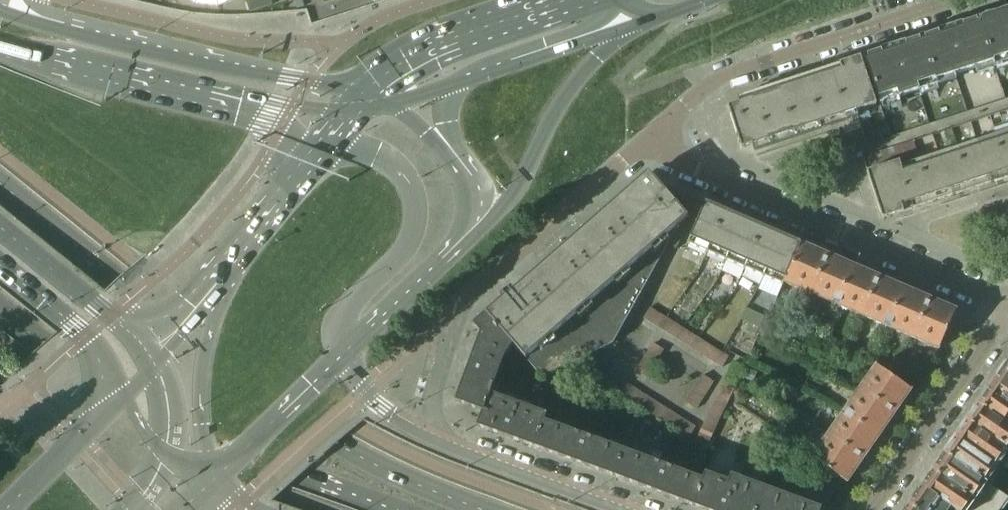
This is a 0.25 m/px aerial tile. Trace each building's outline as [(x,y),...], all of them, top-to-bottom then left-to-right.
[(980,18),(995,62),(996,66),(1007,62),(1007,9),(980,18)] [(980,18),(943,30),(924,36),(938,80),(995,62),(980,18)] [(924,36),(902,44),(863,56),(863,57),(864,57),(879,104),(939,85),(938,81),(938,80),(924,36)] [(840,70),(738,103),(727,107),(734,129),(741,150),(845,116),(845,114),(854,111),(854,113),(876,106),(860,58),(838,65),(840,70)] [(1007,177),(1007,136),(902,171),(899,161),(866,171),(882,219),(903,212),(900,206),(910,203),(912,209),(1007,177)] [(511,300),(507,296),(506,295),(485,314),(514,346),(541,377),(613,343),(678,226),(677,226),(687,217),(668,195),(670,188),(642,176),(641,178),(618,199),(621,203),(511,300)] [(800,244),(743,219),(705,203),(687,244),(782,285),(784,280),(800,244)] [(853,267),(801,244),(800,244),(784,280),(837,304),(853,267)] [(904,289),(853,267),(837,304),(888,326),(904,289)] [(955,311),(904,289),(888,326),(939,348),(955,311)] [(663,316),(649,308),(643,318),(657,326),(663,316)] [(501,364),(504,355),(514,346),(485,314),(472,324),(480,333),(455,401),(482,411),(489,393),(501,364)] [(695,337),(668,319),(662,330),(689,347),(695,337)] [(748,322),(744,330),(755,334),(758,326),(748,322)] [(728,357),(701,340),(694,350),(721,367),(728,357)] [(653,343),(636,371),(646,377),(663,350),(653,343)] [(733,362),(695,441),(706,447),(743,367),(733,362)] [(876,366),(844,411),(879,435),(910,390),(876,366)] [(989,388),(1007,401),(1007,373),(1002,369),(989,388)] [(695,427),(607,371),(600,382),(689,437),(695,427)] [(703,375),(686,403),(696,409),(713,382),(703,375)] [(978,404),(1007,425),(1007,401),(989,388),(978,404)] [(535,448),(545,421),(547,415),(490,394),(489,393),(482,411),(476,426),(535,448)] [(967,420),(1007,449),(1007,425),(978,404),(967,420)] [(879,435),(844,411),(811,458),(846,482),(879,435)] [(575,414),(569,430),(584,435),(590,420),(575,414)] [(955,437),(998,466),(1007,451),(1007,449),(967,420),(955,437)] [(569,430),(545,421),(535,448),(615,477),(625,450),(584,435),(569,430)] [(955,437),(943,454),(986,484),(998,466),(955,437)] [(705,480),(625,450),(615,477),(695,507),(705,480)] [(950,505),(956,509),(957,509),(968,509),(986,484),(943,454),(921,485),(950,505)] [(705,480),(695,507),(704,509),(755,509),(764,487),(731,475),(729,481),(708,473),(705,480)] [(904,509),(947,509),(950,505),(921,485),(904,509)] [(764,487),(755,509),(820,509),(764,487)]
